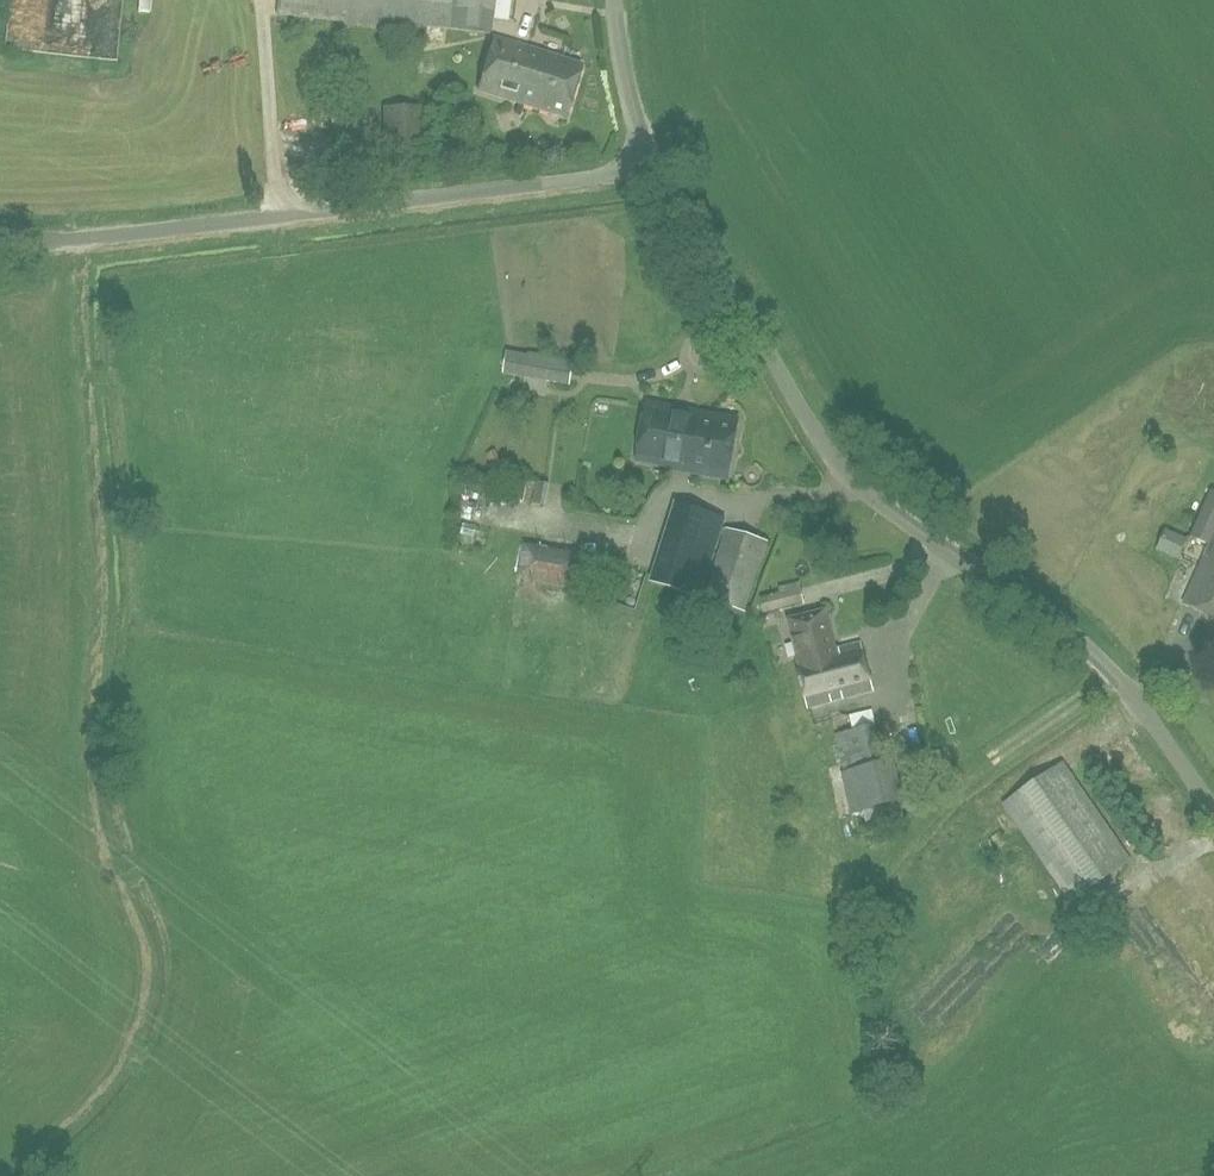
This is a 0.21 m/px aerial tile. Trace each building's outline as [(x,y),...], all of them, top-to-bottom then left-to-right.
[(278,14),(381,26),(382,20),(403,23),(402,34),(422,36),(424,25),(489,33),(494,0),(280,0),(278,14)] [(518,103),(535,49),(494,36),(478,90),(518,103)] [(535,49),(518,103),(565,118),(582,64),(535,49)] [(384,166),(420,165),(420,106),(383,106),(384,166)] [(527,355),(506,351),(502,374),(568,386),(573,360),(527,352),(527,355)] [(699,413),(647,404),(637,461),(689,470),(699,413)] [(699,413),(689,470),(688,472),(726,478),(736,420),(699,413)] [(1211,490),(1190,536),(1209,544),(1183,604),(1213,617),(1213,491),(1211,490)] [(699,596),(723,518),(675,503),(651,581),(699,596)] [(744,611),(764,546),(726,534),(705,599),(744,611)] [(576,589),(582,554),(523,543),(516,578),(576,589)] [(844,667),(838,648),(833,650),(824,612),(789,621),(798,658),(794,659),(798,674),(825,666),(827,672),(844,667)] [(825,666),(798,674),(807,708),(873,691),(860,643),(838,648),(844,667),(827,672),(825,666)] [(852,730),(836,734),(845,771),(840,772),(850,815),(863,812),(900,802),(904,801),(894,759),(883,762),(875,725),(871,709),(849,714),(852,730)] [(1070,901),(1129,860),(1063,764),(1003,805),(1070,901)]
